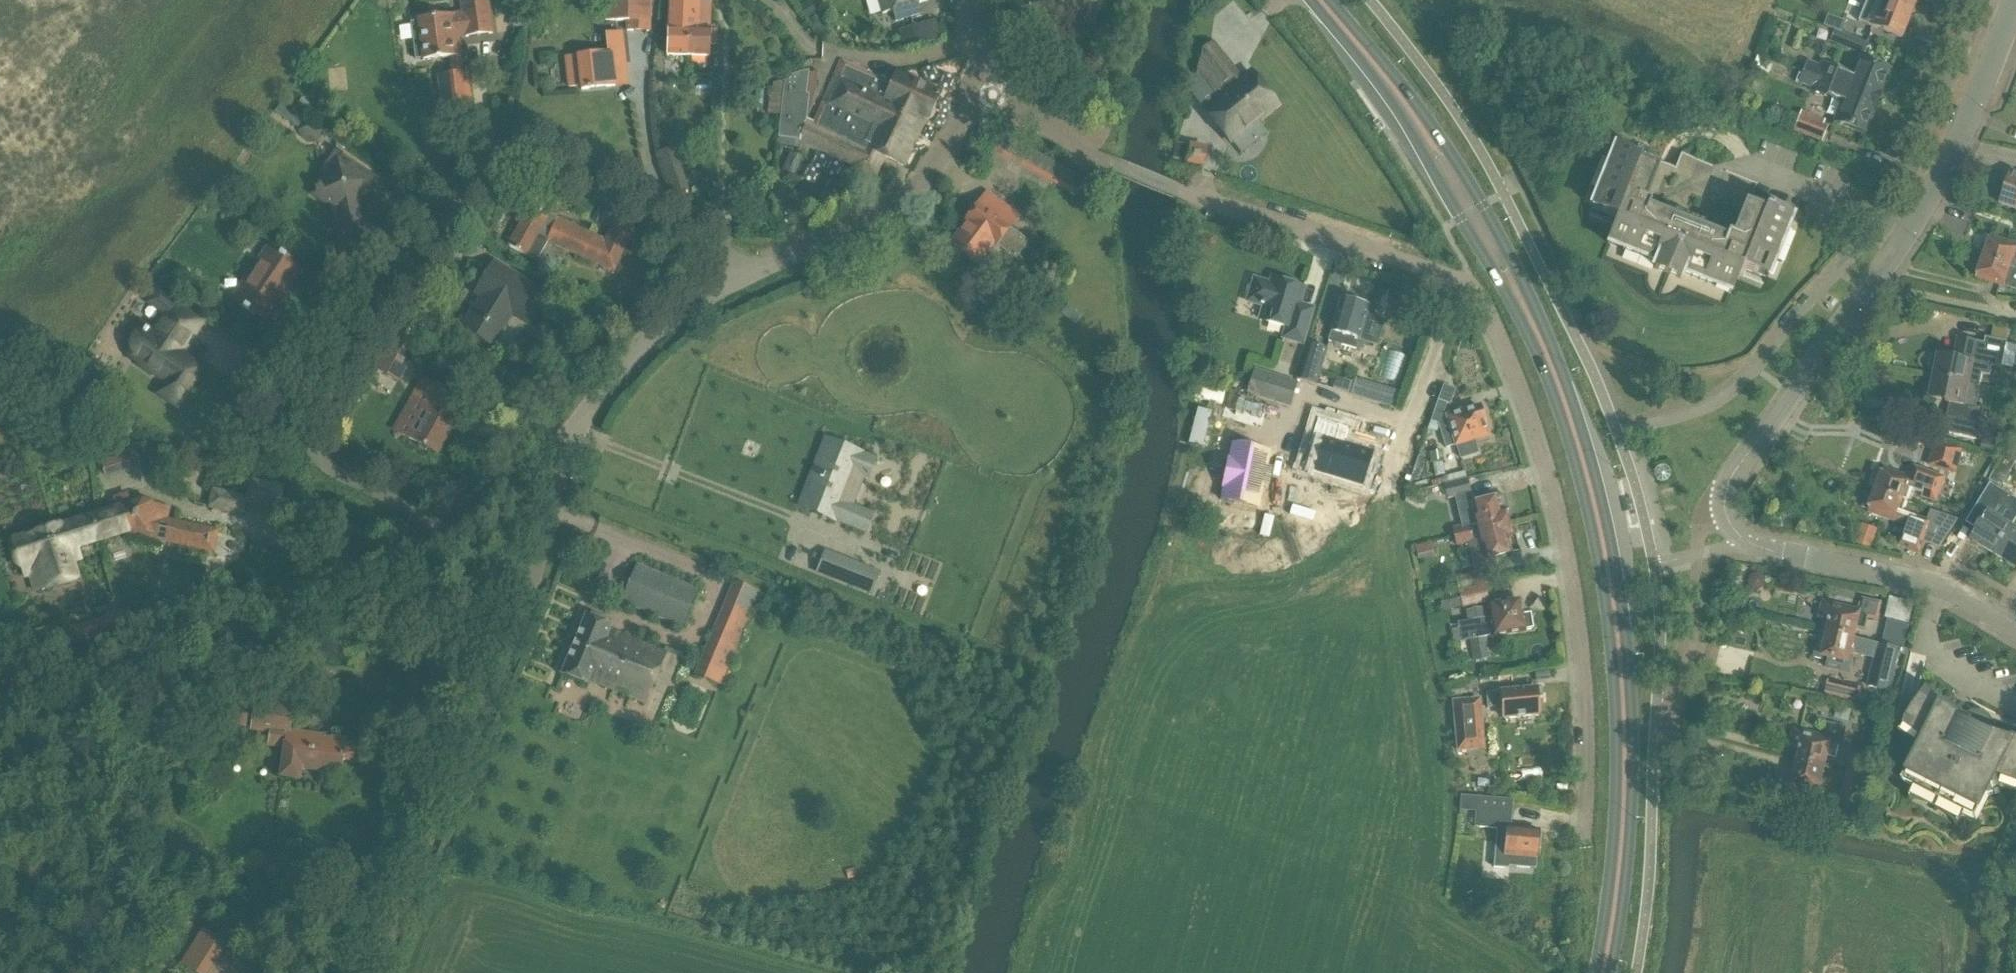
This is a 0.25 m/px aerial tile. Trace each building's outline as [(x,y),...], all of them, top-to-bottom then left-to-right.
[(421,37),(424,61),(451,58),(453,75),(439,77),(444,120),(472,117),(466,73),(462,73),(457,37),(466,36),(466,38),(492,35),(488,0),(462,3),(463,15),(455,16),(455,15),(419,20),(419,22),(406,23),(408,39),(421,37)] [(651,0),(607,0),(606,20),(628,21),(627,31),(649,31),(651,0)] [(669,29),(668,29),(667,55),(686,56),(686,30),(697,31),(698,1),(671,0),(669,29)] [(883,14),(893,11),(896,22),(922,14),(919,4),(929,1),(929,0),(879,0),(883,14)] [(1011,4),(1015,20),(1018,19),(1020,25),(1048,18),(1046,11),(1062,7),(1064,14),(1086,8),(1084,0),(1024,0),(1011,4)] [(1879,12),(1861,5),(1856,16),(1893,31),(1897,22),(1906,25),(1915,3),(1906,0),(1883,0),(1879,12)] [(686,30),(686,56),(709,57),(710,45),(717,46),(718,32),(710,31),(711,2),(698,1),(697,31),(686,30)] [(1844,22),(1828,16),(1824,25),(1840,32),(1844,22)] [(924,24),(913,27),(918,47),(930,43),(924,24)] [(1834,31),(1830,42),(1863,55),(1867,44),(1834,31)] [(610,53),(578,57),(566,58),(569,86),(581,85),(582,89),(615,86),(614,81),(627,80),(622,33),(610,34),(611,42),(609,43),(610,53)] [(1193,96),(1208,115),(1233,145),(1279,107),(1254,76),(1241,87),(1236,81),(1239,78),(1214,47),(1203,56),(1201,79),(1207,86),(1193,96)] [(1762,59),(1758,63),(1759,68),(1765,70),(1769,66),(1768,61),(1762,59)] [(1889,70),(1861,59),(1854,77),(1822,64),(1820,69),(1813,66),(1809,75),(1822,80),(1836,86),(1848,90),(1876,101),(1889,70)] [(785,93),(778,138),(781,138),(796,141),(799,141),(799,139),(801,140),(854,165),(853,167),(876,178),(885,158),(904,167),(926,119),(929,120),(934,118),(936,113),(934,108),(940,96),(937,95),(937,93),(936,88),(929,85),(923,87),(922,87),(923,86),(916,83),(915,85),(896,76),(892,85),(843,62),(814,123),(806,119),(813,105),(818,72),(807,74),(788,77),(787,93),(785,93)] [(1836,122),(1864,133),(1876,101),(1848,90),(1836,86),(1822,80),(1809,75),(1802,72),(1798,82),(1813,87),(1811,92),(1843,105),(1836,122)] [(770,114),(779,115),(782,82),(774,81),(773,90),(772,90),(770,114)] [(308,122),(318,109),(303,97),(292,110),(308,122)] [(1800,116),(1794,132),(1822,143),(1828,127),(1800,116)] [(317,141),(322,132),(304,121),(299,130),(317,141)] [(1616,145),(1592,207),(1618,218),(1607,244),(1656,263),(1654,268),(1681,278),(1683,274),(1732,293),(1742,267),(1768,278),(1793,215),(1767,204),(1764,212),(1746,205),(1733,237),(1726,240),(1647,209),(1644,202),(1657,170),(1639,163),(1642,155),(1616,145)] [(1192,147),(1190,163),(1205,165),(1208,149),(1192,147)] [(673,194),(688,189),(674,148),(659,153),(673,194)] [(1027,149),(1020,162),(1032,169),(1066,187),(1073,173),(1027,149)] [(338,160),(334,161),(312,195),(330,207),(341,258),(373,251),(367,220),(362,217),(361,214),(356,210),(369,189),(376,188),(381,180),(341,155),(337,156),(338,160)] [(2012,174),(2002,204),(2015,208),(2015,175),(2012,174)] [(967,223),(950,247),(977,267),(993,246),(1014,262),(1015,261),(1023,267),(1036,249),(1028,243),(1029,243),(1009,228),(1018,216),(987,193),(978,205),(966,222),(967,223)] [(548,216),(525,204),(516,221),(520,224),(508,246),(526,256),(539,233),(548,238),(547,242),(596,263),(606,242),(556,220),(555,223),(547,219),(548,216)] [(480,235),(485,226),(469,218),(464,227),(480,235)] [(614,221),(606,242),(596,263),(615,272),(633,230),(614,221)] [(1984,256),(2015,268),(2015,246),(1990,237),(1989,242),(1987,241),(1983,253),(1985,254),(1984,256)] [(278,307),(301,271),(292,265),(293,263),(281,255),(279,257),(268,249),(234,300),(241,305),(239,308),(254,318),(256,315),(263,320),(273,304),(278,307)] [(1984,256),(1983,260),(1981,259),(1976,272),(1978,273),(1977,277),(2005,286),(2005,285),(2015,289),(2015,268),(1984,256)] [(472,346),(477,337),(492,346),(512,315),(524,323),(531,312),(536,315),(548,295),(495,262),(475,293),(481,297),(462,327),(464,328),(458,339),(472,346)] [(1270,284),(1254,279),(1248,301),(1271,308),(1267,322),(1286,328),(1284,338),(1302,343),(1310,316),(1297,312),(1304,288),(1272,278),(1270,284)] [(203,367),(182,352),(203,321),(158,291),(149,304),(169,317),(165,323),(162,321),(154,333),(138,323),(127,339),(126,341),(126,343),(125,347),(126,349),(126,351),(127,354),(129,356),(131,358),(142,365),(141,367),(151,373),(152,372),(166,381),(158,393),(177,405),(203,367)] [(1328,344),(1355,352),(1358,342),(1374,346),(1381,321),(1366,316),(1369,307),(1341,299),(1332,331),(1328,344)] [(536,315),(531,312),(524,323),(529,326),(536,315)] [(393,338),(382,358),(403,370),(414,350),(393,338)] [(1934,356),(1931,368),(1938,370),(1936,377),(1981,387),(1983,375),(1991,377),(1994,366),(2003,368),(2008,342),(1987,338),(1981,363),(1956,358),(1956,360),(1934,356)] [(1316,385),(1327,350),(1309,344),(1297,379),(1316,385)] [(1411,344),(1409,351),(1416,353),(1418,346),(1411,344)] [(421,377),(393,430),(419,444),(418,447),(425,451),(428,449),(439,455),(457,424),(448,419),(460,398),(421,377)] [(1254,381),(1249,396),(1285,408),(1293,385),(1269,377),(1266,385),(1254,381)] [(1945,432),(1978,439),(1984,411),(1976,409),(1981,387),(1936,377),(1934,385),(1928,383),(1925,396),(1947,401),(1947,403),(1952,404),(1945,432)] [(1350,396),(1396,410),(1401,394),(1355,379),(1350,396)] [(1267,405),(1230,394),(1223,417),(1260,428),(1267,405)] [(1446,403),(1438,400),(1428,429),(1437,432),(1440,425),(1447,448),(1457,444),(1461,457),(1478,452),(1474,438),(1487,434),(1483,419),(1484,415),(1482,411),(1480,410),(1479,406),(1447,416),(1442,414),(1446,403)] [(1315,472),(1361,486),(1371,452),(1345,444),(1349,428),(1317,418),(1303,466),(1316,470),(1315,472)] [(335,429),(334,433),(336,438),(343,440),(348,436),(349,431),(346,426),(339,425),(335,429)] [(863,454),(825,439),(818,458),(829,462),(817,492),(806,488),(798,507),(836,522),(836,521),(866,533),(873,514),(858,509),(850,506),(862,476),(868,478),(876,459),(863,454)] [(1936,441),(1929,466),(1957,473),(1963,448),(1936,441)] [(1270,451),(1233,443),(1233,444),(1236,445),(1233,460),(1229,459),(1221,498),(1248,504),(1258,506),(1263,482),(1267,483),(1270,467),(1266,467),(1270,451)] [(1428,457),(1419,454),(1412,477),(1413,478),(1435,476),(1435,477),(1444,476),(1441,451),(1427,452),(1428,457)] [(1913,481),(1877,468),(1873,480),(1879,482),(1876,490),(1877,490),(1879,491),(1906,501),(1911,489),(1919,493),(1935,499),(1942,479),(1917,470),(1913,481)] [(1456,496),(1462,524),(1452,527),(1454,537),(1508,524),(1505,511),(1509,510),(1505,496),(1498,498),(1498,497),(1472,504),(1467,480),(1445,485),(1448,498),(1456,496)] [(274,489),(253,484),(249,502),(270,506),(274,489)] [(237,490),(215,486),(211,507),(233,512),(237,490)] [(1902,512),(1906,501),(1879,491),(1877,490),(1876,490),(1874,497),(1867,495),(1863,507),(1908,523),(1900,546),(1920,553),(1925,540),(1942,546),(1959,520),(1934,508),(1928,521),(1902,512)] [(144,503),(94,518),(101,541),(127,533),(215,552),(219,532),(166,520),(168,508),(144,503)] [(1995,553),(2012,526),(1989,512),(1972,539),(1995,553)] [(53,529),(54,531),(22,541),(38,592),(48,589),(47,586),(69,579),(61,554),(101,541),(94,518),(63,528),(62,526),(61,525),(60,524),(58,524),(57,524),(55,525),(54,526),(54,527),(53,529)] [(1454,537),(1457,547),(1467,545),(1474,574),(1467,576),(1469,587),(1484,584),(1493,582),(1491,573),(1500,571),(1496,556),(1518,551),(1515,537),(1511,538),(1508,524),(1454,537)] [(1995,553),(2015,566),(2015,528),(2012,526),(1995,553)] [(1857,542),(1870,547),(1873,537),(1861,532),(1857,542)] [(826,552),(817,573),(831,579),(840,558),(826,552)] [(699,591),(638,565),(622,601),(684,626),(699,591)] [(871,594),(879,573),(863,567),(854,588),(871,594)] [(735,582),(696,674),(719,685),(759,592),(735,582)] [(1488,601),(1484,584),(1469,587),(1459,590),(1463,608),(1488,602),(1488,601)] [(1868,616),(1878,618),(1881,604),(1864,599),(1861,613),(1826,605),(1820,631),(1855,637),(1857,627),(1865,628),(1868,616)] [(1491,618),(1486,619),(1484,608),(1466,611),(1467,620),(1458,622),(1460,640),(1470,639),(1473,659),(1488,657),(1485,637),(1533,629),(1530,613),(1521,615),(1521,612),(1523,610),(1522,605),(1520,604),(1519,601),(1489,606),(1491,618)] [(128,605),(103,613),(105,618),(110,634),(135,626),(128,605)] [(612,625),(586,615),(562,674),(587,685),(590,679),(644,702),(664,653),(610,631),(612,625)] [(1890,619),(1884,643),(1903,648),(1909,623),(1890,619)] [(1824,657),(1865,666),(1865,667),(1885,671),(1887,664),(1899,667),(1903,648),(1884,643),(1855,637),(1820,631),(1814,657),(1823,659),(1824,657)] [(1495,666),(1480,668),(1482,678),(1497,675),(1495,666)] [(1501,691),(1486,693),(1487,707),(1502,706),(1503,718),(1538,715),(1538,711),(1540,709),(1540,703),(1537,701),(1536,688),(1501,691)] [(1914,787),(1910,798),(1937,807),(1959,823),(1967,814),(1977,819),(1999,773),(2015,779),(2015,737),(1990,727),(1990,725),(1990,723),(1989,720),(1988,718),(1986,717),(1979,713),(1977,713),(1974,713),(1971,714),(1970,715),(1968,716),(1927,688),(1905,721),(1926,736),(1923,739),(1917,741),(1919,748),(1902,781),(1914,787)] [(196,725),(187,726),(188,739),(206,737),(205,730),(246,726),(250,698),(194,704),(196,725)] [(1477,698),(1451,700),(1455,749),(1481,747),(1477,698)] [(251,724),(273,728),(270,748),(287,750),(284,772),(300,774),(301,766),(341,772),(343,759),(354,760),(356,744),(346,742),(346,740),(290,732),(294,707),(254,701),(251,724)] [(1801,751),(1799,761),(1802,760),(1825,765),(1827,755),(1836,757),(1839,742),(1845,743),(1848,727),(1826,723),(1823,739),(1796,733),(1793,747),(1800,748),(1800,750),(1801,751)] [(1784,785),(1794,787),(1795,784),(1819,790),(1825,765),(1802,760),(1799,761),(1797,770),(1788,768),(1784,785)] [(219,765),(210,761),(205,773),(214,776),(219,765)] [(1513,800),(1460,795),(1459,810),(1475,812),(1474,827),(1499,829),(1496,858),(1494,858),(1493,867),(1505,868),(1505,866),(1539,869),(1539,868),(1538,868),(1541,833),(1542,833),(1541,832),(1510,830),(1513,800)] [(189,954),(182,966),(193,972),(209,972),(212,969),(189,954)]
